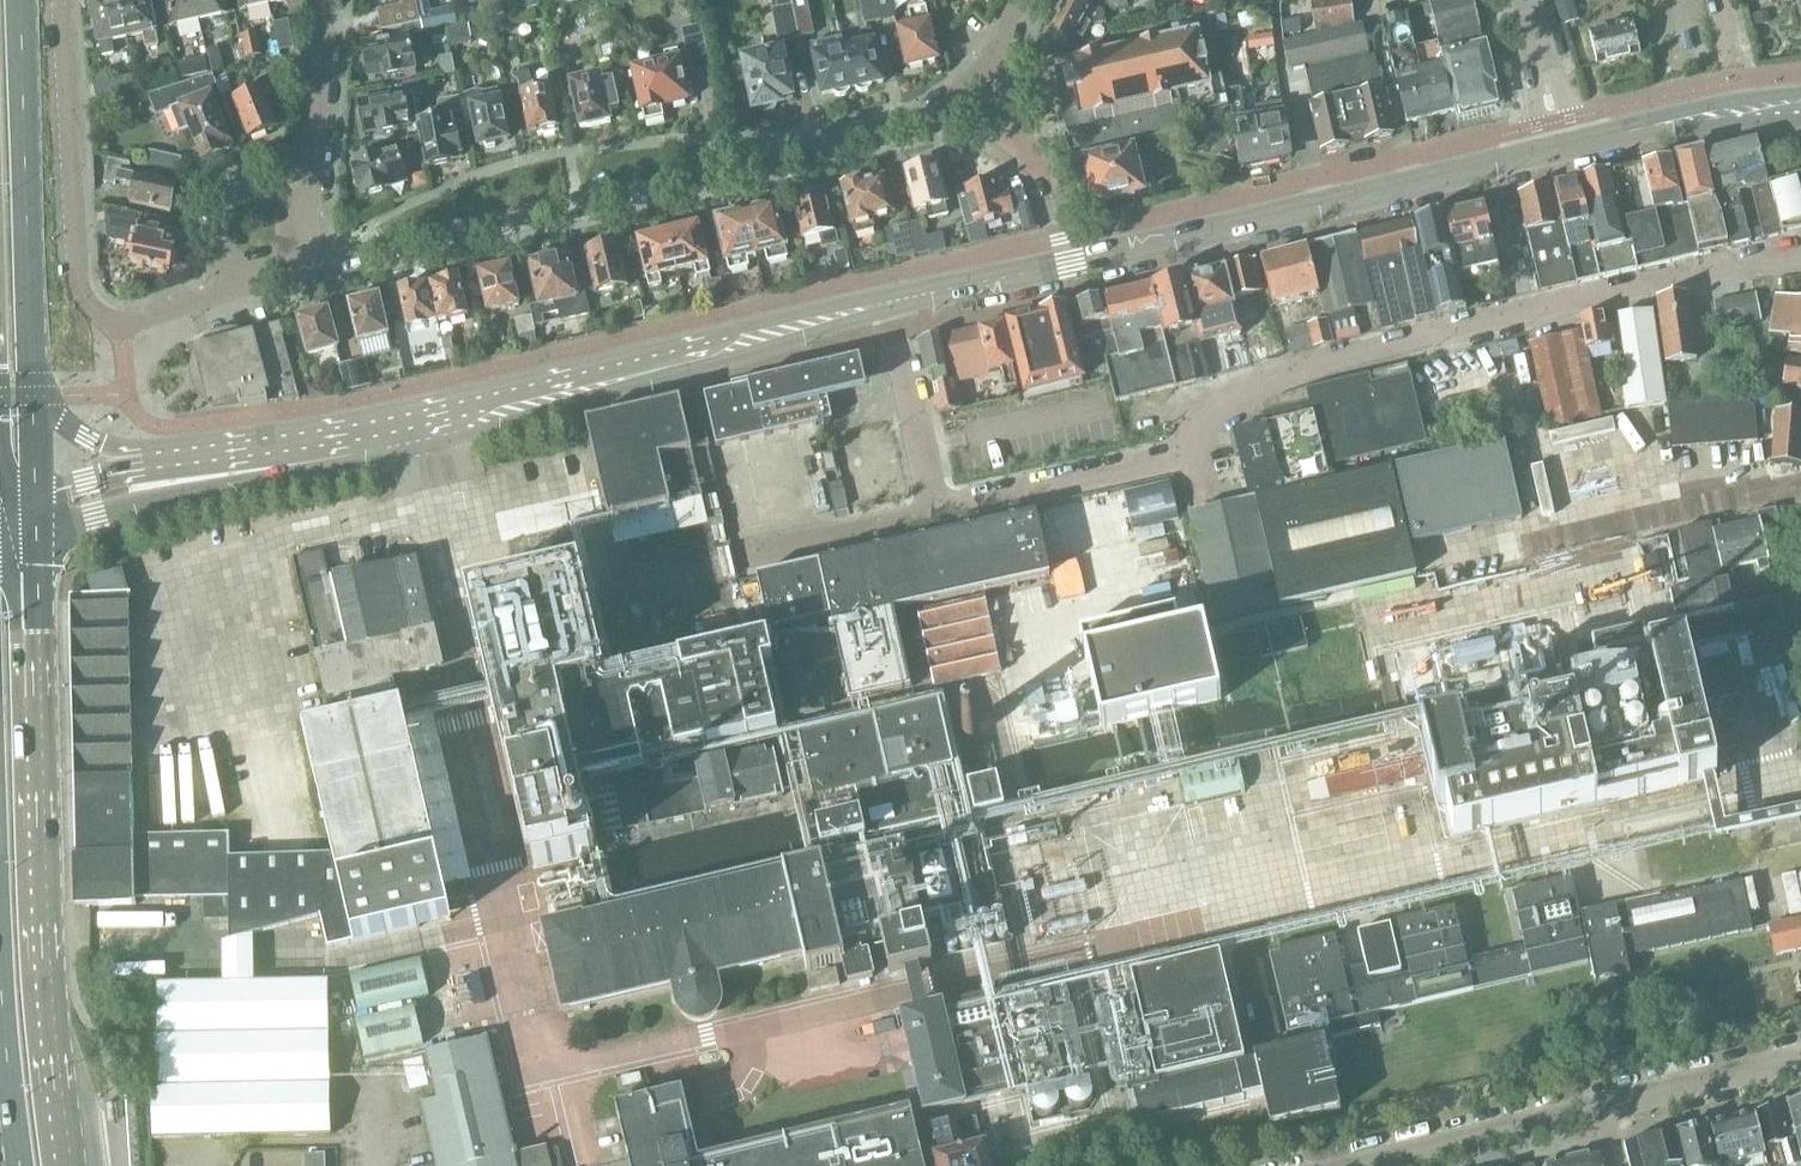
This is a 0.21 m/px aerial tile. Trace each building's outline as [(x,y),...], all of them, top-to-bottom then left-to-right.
[(119,0),(102,0),(91,2),(102,56),(114,54),(112,41),(127,37),(119,0)] [(127,37),(143,34),(146,48),(158,45),(148,0),(119,0),(127,37)] [(195,0),(168,0),(173,26),(199,20),(195,0)] [(199,20),(225,14),(222,0),(195,0),(199,20)] [(269,0),(241,0),(244,10),(270,4),(269,0)] [(381,31),(420,23),(415,0),(401,0),(402,5),(377,11),(381,31)] [(490,0),(478,0),(482,18),(494,15),(490,0)] [(494,15),(505,13),(502,0),(490,0),(494,15)] [(791,0),(776,0),(778,10),(774,11),(780,41),(799,37),(791,0)] [(815,34),(808,0),(792,0),(800,37),(815,34)] [(873,0),(860,0),(865,24),(878,21),(873,0)] [(878,21),(893,17),(890,0),(873,0),(878,21)] [(1051,33),(1070,43),(1074,35),(1083,39),(1090,26),(1105,23),(1105,18),(1103,11),(1099,10),(1092,7),(1090,0),(1066,0),(1064,5),(1058,15),(1061,16),(1058,20),(1058,21),(1051,33)] [(1106,4),(1112,11),(1127,7),(1125,0),(1105,0),(1106,4)] [(1314,26),(1352,22),(1350,0),(1347,0),(1311,4),(1314,26)] [(1438,42),(1441,53),(1483,43),(1472,0),(1439,0),(1429,2),(1438,42)] [(1554,3),(1556,9),(1562,26),(1577,21),(1571,0),(1563,0),(1554,3)] [(418,10),(421,22),(433,20),(430,8),(418,10)] [(1160,10),(1156,11),(1158,23),(1164,21),(1170,20),(1167,9),(1160,10)] [(901,25),(898,27),(900,36),(895,37),(898,51),(903,50),(906,67),(937,61),(929,24),(926,10),(910,13),(911,19),(908,21),(904,22),(901,25)] [(1219,14),(1215,15),(1219,32),(1229,30),(1225,12),(1219,14)] [(1257,24),(1253,13),(1238,18),(1242,29),(1257,24)] [(1766,13),(1751,16),(1753,26),(1768,23),(1766,13)] [(510,14),(494,19),(498,32),(513,28),(510,14)] [(1431,117),(1414,48),(1406,15),(1383,21),(1396,76),(1407,123),(1431,117)] [(274,23),(280,51),(294,48),(288,20),(274,23)] [(1639,55),(1631,23),(1589,33),(1597,65),(1639,55)] [(469,24),(448,28),(451,44),(472,39),(469,24)] [(1283,43),(1289,71),(1369,52),(1362,24),(1283,43)] [(710,67),(701,26),(682,30),(691,71),(710,67)] [(1079,117),(1080,116),(1082,126),(1081,126),(1087,152),(1180,130),(1177,120),(1182,119),(1182,120),(1229,109),(1222,76),(1210,78),(1199,29),(1158,39),(1158,38),(1141,42),(1141,43),(1099,53),(1098,52),(1081,56),(1082,57),(1066,60),(1070,80),(1065,82),(1068,98),(1074,97),(1079,117)] [(241,36),(246,58),(260,55),(255,33),(241,36)] [(1272,33),(1256,36),(1258,49),(1274,46),(1272,33)] [(362,43),(368,76),(384,73),(385,77),(417,71),(409,34),(362,43)] [(862,46),(844,49),(853,90),(856,89),(856,91),(862,93),(868,91),(872,88),(871,86),(883,83),(873,37),(861,39),(862,46)] [(853,90),(844,49),(842,38),(811,44),(822,96),(834,94),(835,96),(840,97),(846,96),(850,92),(850,90),(853,90)] [(1438,42),(1414,48),(1431,117),(1455,112),(1441,53),(1438,42)] [(1483,43),(1441,53),(1455,112),(1456,118),(1457,118),(1495,109),(1498,105),(1493,86),(1483,43)] [(209,59),(213,73),(217,72),(224,70),(220,56),(219,51),(218,46),(207,49),(208,54),(209,59)] [(754,110),(759,109),(759,110),(763,112),(773,110),(776,107),(775,105),(780,104),(779,99),(791,97),(785,69),(791,68),(788,50),(743,59),(744,64),(735,66),(733,70),(735,81),(739,83),(748,81),(754,110)] [(662,107),(689,101),(678,52),(665,55),(667,63),(633,70),(635,80),(638,94),(642,113),(643,112),(645,121),(664,117),(662,108),(663,108),(662,107)] [(452,56),(438,59),(442,77),(455,74),(452,56)] [(1306,72),(1313,103),(1382,87),(1375,56),(1306,72)] [(177,64),(181,80),(208,73),(204,57),(177,64)] [(161,63),(165,78),(173,76),(170,61),(161,63)] [(514,95),(521,94),(529,134),(542,131),(544,135),(555,132),(555,128),(558,128),(553,103),(564,101),(558,77),(552,78),(549,82),(550,86),(533,90),(529,72),(510,76),(514,95)] [(579,81),(570,83),(567,72),(558,74),(565,101),(574,99),(580,129),(610,122),(608,111),(619,109),(613,81),(602,83),(600,76),(592,78),(588,76),(581,77),(579,81)] [(178,131),(179,134),(191,130),(203,161),(222,154),(222,152),(231,149),(213,100),(221,97),(213,74),(149,97),(156,116),(171,111),(179,131),(178,131)] [(94,85),(97,99),(138,89),(135,75),(94,85)] [(234,126),(242,122),(249,138),(277,126),(270,110),(281,106),(269,77),(258,82),(260,88),(234,99),(231,93),(222,97),(234,126)] [(411,82),(414,95),(424,94),(421,80),(411,82)] [(635,80),(624,82),(627,96),(638,94),(635,80)] [(1382,87),(1313,103),(1310,104),(1321,151),(1393,134),(1382,87)] [(467,130),(476,128),(480,146),(484,145),(487,149),(495,147),(496,142),(508,140),(503,113),(505,112),(502,98),(499,98),(498,90),(487,92),(487,94),(484,94),(481,92),(477,92),(469,94),(466,96),(463,98),(461,99),(467,130)] [(1258,121),(1257,113),(1245,115),(1240,90),(1228,92),(1241,165),(1241,169),(1266,164),(1258,121)] [(357,102),(363,133),(379,130),(380,134),(396,131),(395,126),(410,124),(404,93),(357,102)] [(1269,111),(1257,113),(1258,121),(1266,164),(1291,158),(1281,103),(1280,96),(1267,98),(1269,111)] [(458,132),(467,130),(460,99),(441,103),(436,117),(436,118),(419,121),(428,167),(454,162),(453,155),(462,153),(458,132)] [(406,139),(408,150),(423,147),(421,136),(406,139)] [(1710,153),(1707,154),(1731,246),(1750,241),(1739,192),(1751,189),(1768,184),(1757,141),(1725,149),(1720,145),(1711,147),(1710,153)] [(362,189),(364,197),(388,190),(386,182),(406,176),(398,149),(378,155),(377,153),(356,159),(359,167),(352,169),(358,190),(362,189)] [(1138,173),(1132,150),(1086,161),(1092,185),(1089,189),(1091,196),(1095,199),(1096,203),(1143,192),(1142,189),(1150,187),(1153,183),(1151,173),(1146,171),(1138,173)] [(149,151),(146,167),(179,174),(182,158),(149,151)] [(1702,151),(1676,157),(1687,205),(1692,226),(1698,253),(1728,246),(1715,200),(1702,151)] [(1630,166),(1613,170),(1627,226),(1637,270),(1645,268),(1647,268),(1655,266),(1697,255),(1698,255),(1698,253),(1692,226),(1687,205),(1683,206),(1671,159),(1669,159),(1665,160),(1664,157),(1653,160),(1653,163),(1645,165),(1644,163),(1630,166)] [(134,185),(129,204),(170,213),(171,209),(175,207),(177,199),(174,195),(177,184),(136,175),(128,173),(130,164),(109,159),(104,183),(116,185),(116,181),(134,185)] [(927,210),(930,220),(948,215),(946,205),(936,165),(932,166),(928,163),(921,165),(919,169),(905,172),(916,213),(927,210)] [(1625,219),(1624,219),(1621,220),(1610,171),(1579,178),(1579,179),(1578,179),(1579,180),(1590,230),(1588,230),(1591,244),(1599,278),(1599,279),(1637,270),(1625,219)] [(1782,233),(1800,231),(1800,180),(1800,176),(1769,184),(1782,233)] [(854,224),(856,234),(874,230),(871,220),(873,219),(893,214),(884,177),(863,182),(862,180),(859,181),(855,178),(847,180),(845,184),(842,185),(852,225),(854,224)] [(965,187),(965,188),(974,223),(1014,214),(1008,193),(997,196),(993,180),(990,181),(987,179),(979,181),(977,184),(965,187)] [(1554,186),(1564,224),(1570,249),(1568,250),(1576,283),(1576,284),(1599,278),(1591,244),(1588,230),(1590,230),(1579,180),(1554,186)] [(1781,234),(1768,184),(1751,189),(1755,208),(1758,218),(1761,228),(1763,238),(1781,234)] [(1521,201),(1526,229),(1541,292),(1576,283),(1561,223),(1558,224),(1549,185),(1518,192),(1521,201)] [(974,223),(965,188),(957,190),(966,226),(974,223)] [(803,239),(794,241),(798,255),(807,253),(804,239),(821,235),(824,246),(836,243),(823,192),(810,195),(805,193),(799,194),(796,199),(793,200),(803,239)] [(759,210),(746,213),(756,254),(766,252),(768,262),(787,257),(784,247),(785,247),(775,205),(771,207),(770,203),(758,206),(759,210)] [(1037,228),(1031,204),(1017,208),(1023,231),(1037,228)] [(1445,214),(1462,291),(1468,290),(1467,283),(1500,275),(1484,205),(1445,214)] [(1758,218),(1755,208),(1748,209),(1751,220),(1758,218)] [(142,217),(105,209),(107,237),(135,243),(131,263),(169,271),(170,269),(175,264),(176,259),(174,253),(173,253),(174,251),(170,250),(173,233),(166,231),(168,222),(142,217)] [(756,254),(746,213),(733,216),(732,212),(720,215),(721,219),(716,220),(726,261),(727,261),(729,271),(748,266),(746,257),(756,254)] [(1445,214),(1416,221),(1437,317),(1466,310),(1445,214)] [(1761,228),(1758,218),(1751,220),(1754,230),(1761,228)] [(922,221),(907,225),(915,256),(929,252),(922,221)] [(1410,222),(1359,234),(1381,330),(1395,327),(1394,326),(1436,317),(1421,250),(1417,251),(1410,222)] [(668,232),(677,271),(695,267),(697,277),(700,276),(705,296),(711,295),(712,297),(715,297),(714,294),(715,294),(716,298),(725,296),(721,279),(711,281),(698,225),(684,228),(680,226),(672,228),(671,231),(668,232)] [(915,256),(907,225),(893,228),(897,243),(887,246),(891,262),(915,256)] [(1763,238),(1761,228),(1754,230),(1756,240),(1763,238)] [(659,276),(677,271),(668,232),(664,233),(661,230),(653,232),(651,236),(637,239),(649,288),(662,285),(659,276)] [(1327,316),(1373,305),(1356,235),(1309,247),(1327,316)] [(587,250),(593,278),(595,287),(597,293),(628,286),(618,243),(604,246),(600,243),(592,245),(590,249),(587,250)] [(1307,247),(1284,253),(1296,300),(1319,294),(1307,247)] [(845,250),(833,252),(838,276),(850,273),(845,250)] [(1296,300),(1284,253),(1261,259),(1273,306),(1296,300)] [(530,306),(534,326),(544,324),(542,315),(559,311),(561,320),(590,314),(585,290),(595,287),(593,278),(583,280),(581,274),(572,276),(568,256),(546,261),(542,257),(537,256),(532,259),(530,265),(539,304),(530,306)] [(1244,261),(1227,265),(1235,298),(1263,290),(1255,258),(1251,259),(1245,261),(1244,261)] [(478,273),(487,313),(519,305),(510,265),(496,269),(492,266),(485,268),(482,272),(478,273)] [(1226,268),(1183,278),(1193,318),(1201,346),(1243,334),(1241,326),(1236,307),(1226,268)] [(438,281),(429,283),(438,322),(447,320),(468,316),(459,276),(455,277),(450,276),(446,277),(442,280),(438,281)] [(1174,281),(1152,286),(1177,386),(1196,382),(1187,347),(1200,344),(1193,318),(1183,278),(1174,281)] [(438,322),(429,283),(419,285),(415,286),(410,285),(406,286),(402,289),(398,290),(407,329),(428,325),(428,324),(438,322)] [(1120,355),(1105,359),(1081,365),(1084,381),(1109,375),(1115,402),(1177,387),(1152,286),(1104,298),(1120,355)] [(1503,290),(1490,294),(1492,303),(1506,300),(1503,290)] [(1741,296),(1747,323),(1761,320),(1755,293),(1741,296)] [(1687,294),(1657,298),(1666,363),(1696,359),(1687,294)] [(1770,333),(1790,336),(1787,355),(1800,357),(1800,299),(1776,295),(1770,333)] [(353,302),(349,303),(358,343),(360,342),(363,358),(391,351),(387,336),(389,335),(379,296),(365,299),(361,296),(355,298),(353,302)] [(1733,326),(1747,323),(1741,296),(1727,299),(1733,326)] [(646,301),(649,315),(660,313),(657,298),(646,301)] [(1099,335),(1105,359),(1120,355),(1104,298),(1065,307),(1074,341),(1099,335)] [(1271,298),(1237,306),(1250,362),(1284,354),(1271,298)] [(1733,326),(1727,299),(1713,302),(1719,329),(1733,326)] [(631,306),(634,320),(644,317),(643,316),(645,316),(645,314),(643,314),(640,303),(631,306)] [(1065,307),(1007,322),(1025,391),(1026,391),(1025,385),(1080,371),(1081,377),(1083,377),(1065,307)] [(298,318),(298,319),(308,356),(338,347),(328,310),(324,311),(323,308),(310,312),(311,315),(301,318),(301,317),(300,316),(299,315),(298,316),(298,318)] [(1580,316),(1580,317),(1583,330),(1587,348),(1610,344),(1615,342),(1613,332),(1611,324),(1606,326),(1606,323),(1603,311),(1583,316),(1580,316)] [(1665,404),(1652,311),(1618,315),(1627,375),(1621,375),(1626,410),(1665,404)] [(535,331),(534,326),(532,317),(516,321),(519,335),(535,331)] [(1326,320),(1308,325),(1314,348),(1332,344),(1326,320)] [(982,328),(980,329),(989,372),(1002,369),(1013,367),(1003,324),(1002,324),(996,325),(995,326),(992,324),(983,326),(982,328)] [(1314,348),(1308,325),(1284,331),(1290,354),(1314,348)] [(973,329),(944,335),(951,368),(954,380),(955,385),(990,378),(989,372),(980,329),(979,329),(973,329)] [(281,330),(199,352),(213,404),(238,397),(241,407),(268,403),(264,389),(284,384),(287,392),(281,394),(283,401),(300,399),(281,330)] [(1561,336),(1528,343),(1544,413),(1545,413),(1548,425),(1564,424),(1601,415),(1589,360),(1582,330),(1561,335),(1561,336)] [(944,335),(919,341),(923,358),(925,369),(926,373),(930,372),(933,385),(954,380),(951,368),(944,335)] [(441,339),(444,352),(454,349),(451,337),(441,339)] [(435,354),(444,352),(441,339),(432,341),(435,354)] [(1200,344),(1187,347),(1196,382),(1209,379),(1201,349),(1200,344)] [(454,349),(444,352),(446,362),(456,359),(454,349)] [(365,358),(351,362),(358,388),(372,385),(369,371),(365,358)] [(1787,360),(1783,388),(1800,391),(1800,362),(1787,360)] [(358,388),(351,362),(339,365),(346,392),(358,388)] [(704,394),(716,447),(832,421),(826,394),(850,389),(844,366),(821,372),(820,368),(803,372),(802,368),(780,373),(781,377),(779,377),(778,374),(767,376),(756,379),(756,382),(755,383),(754,379),(731,384),(732,388),(704,394)] [(1254,428),(1233,433),(1249,498),(1334,477),(1331,466),(1389,452),(1426,443),(1407,366),(1406,366),(1408,375),(1371,384),(1368,375),(1368,376),(1307,391),(1307,390),(1306,391),(1309,404),(1257,417),(1256,417),(1255,418),(1254,419),(1254,420),(1253,422),(1253,423),(1254,428)] [(1013,367),(1002,369),(1006,388),(1017,386),(1013,367)] [(1707,395),(1727,397),(1731,371),(1713,368),(1711,384),(1708,383),(1707,395)] [(955,385),(954,380),(933,385),(939,413),(960,409),(955,385)] [(698,397),(680,401),(692,452),(709,448),(698,397)] [(1753,398),(1736,399),(1740,443),(1757,441),(1753,398)] [(1736,399),(1719,400),(1723,444),(1740,443),(1736,399)] [(1719,400),(1702,402),(1706,446),(1723,444),(1719,400)] [(692,452),(680,401),(586,423),(609,520),(703,498),(698,480),(692,452)] [(1702,402),(1686,403),(1689,447),(1706,446),(1702,402)] [(1689,447),(1686,403),(1668,405),(1672,449),(1689,447)] [(1654,471),(1665,463),(1626,412),(1615,419),(1654,471)] [(1800,467),(1800,416),(1775,413),(1771,464),(1800,467)] [(1521,519),(1504,442),(1396,467),(1414,543),(1521,519)] [(708,449),(693,452),(700,484),(715,481),(708,449)] [(820,453),(825,472),(837,469),(833,450),(820,453)] [(1392,468),(1255,500),(1279,606),(1416,574),(1392,468)] [(829,485),(835,510),(847,507),(842,482),(829,485)] [(1170,482),(1123,493),(1131,529),(1178,519),(1170,482)] [(707,496),(713,525),(726,523),(720,494),(707,496)] [(1250,501),(1189,515),(1213,621),(1279,606),(1255,500),(1250,501)] [(1719,522),(1711,524),(1723,579),(1731,577),(1734,577),(1732,568),(1758,562),(1760,571),(1769,569),(1767,560),(1768,560),(1760,528),(1779,523),(1775,510),(1748,516),(1750,524),(1721,531),(1719,522)] [(770,631),(752,635),(754,644),(755,647),(756,646),(772,643),(773,645),(767,646),(772,666),(784,720),(825,711),(806,623),(831,617),(850,702),(911,688),(894,611),(1050,576),(1036,515),(757,577),(770,631)] [(1711,524),(1678,532),(1691,587),(1723,579),(1711,524)] [(91,595),(70,596),(70,598),(71,598),(72,685),(73,713),(73,722),(74,801),(74,803),(75,838),(75,855),(73,855),(74,906),(131,902),(131,903),(134,903),(134,897),(138,896),(202,894),(203,917),(214,917),(222,917),(229,917),(242,917),(243,935),(255,932),(299,922),(320,917),(327,948),(375,936),(378,936),(418,926),(411,894),(443,887),(429,829),(413,758),(408,737),(400,705),(397,705),(391,679),(426,671),(426,672),(428,673),(444,669),(445,668),(441,654),(440,653),(439,653),(436,638),(417,559),(359,573),(343,576),(330,579),(323,551),(292,557),(324,693),(327,705),(331,722),(322,723),(319,724),(303,728),(303,729),(305,729),(313,763),(319,794),(332,856),(230,859),(229,835),(134,837),(134,822),(133,796),(131,705),(128,597),(131,597),(131,594),(129,594),(91,595)] [(468,596),(467,596),(467,599),(469,599),(473,616),(471,617),(472,620),(474,620),(478,637),(476,638),(477,641),(479,641),(483,659),(481,659),(482,663),(484,662),(488,680),(486,680),(487,684),(489,683),(493,701),(490,701),(491,705),(493,705),(495,713),(497,722),(495,722),(496,726),(499,725),(503,745),(501,746),(502,749),(504,749),(505,753),(509,769),(507,769),(507,773),(510,772),(514,792),(512,792),(513,796),(515,795),(517,805),(519,815),(517,816),(518,819),(520,819),(525,839),(523,839),(524,843),(526,842),(531,864),(530,864),(531,868),(534,867),(535,869),(592,854),(591,853),(595,852),(594,849),(592,849),(588,828),(590,827),(589,824),(587,824),(583,804),(585,804),(584,800),(582,801),(579,787),(577,781),(579,780),(579,778),(751,739),(762,737),(777,733),(762,668),(768,667),(772,666),(767,646),(773,645),(772,643),(756,646),(755,647),(754,644),(730,649),(605,678),(580,570),(579,570),(579,569),(467,595),(468,596)] [(122,570),(87,580),(91,595),(129,594),(122,570)] [(1001,672),(990,621),(985,597),(917,612),(934,687),(1001,672)] [(1172,609),(1078,631),(1100,729),(1217,703),(1200,628),(1177,633),(1172,609)] [(474,620),(431,618),(435,636),(478,637),(474,620)] [(1308,648),(1301,620),(1255,631),(1262,659),(1308,648)] [(1773,645),(1771,630),(1752,634),(1755,648),(1773,645)] [(1458,728),(1422,736),(1440,809),(1447,808),(1447,810),(1454,839),(1469,835),(1482,832),(1529,821),(1538,819),(1600,805),(1703,780),(1714,778),(1717,777),(1687,649),(1685,644),(1648,652),(1643,631),(1592,643),(1592,644),(1597,664),(1607,662),(1607,665),(1608,666),(1610,675),(1612,683),(1631,764),(1591,774),(1574,705),(1573,705),(1566,707),(1545,712),(1528,716),(1531,728),(1463,744),(1462,744),(1458,728)] [(855,790),(861,816),(866,840),(940,822),(1004,807),(997,776),(957,785),(953,768),(954,768),(939,704),(938,705),(938,706),(875,721),(875,720),(874,720),(874,721),(800,738),(799,737),(798,738),(813,801),(814,800),(814,799),(855,790)] [(957,717),(952,722),(948,728),(947,735),(949,743),(953,750),(956,753),(962,756),(969,757),(976,755),(981,752),(985,748),(988,743),(989,736),(989,732),(987,726),(982,719),(976,716),(970,714),(963,715),(957,717)] [(629,782),(640,828),(650,826),(783,796),(772,749),(725,760),(725,759),(696,765),(696,766),(629,782)] [(1237,754),(1179,767),(1187,803),(1246,790),(1237,754)] [(1781,848),(1800,843),(1800,830),(1795,805),(1772,811),(1781,848)] [(866,840),(861,816),(817,827),(822,850),(866,840)] [(674,985),(714,975),(804,954),(807,970),(844,962),(849,983),(873,977),(868,954),(861,956),(857,941),(881,936),(890,973),(907,969),(908,975),(919,973),(917,967),(932,963),(923,926),(1001,908),(982,825),(608,912),(544,926),(564,1010),(674,985)] [(1785,871),(1790,912),(1800,911),(1800,869),(1785,871)] [(1525,947),(1467,961),(1454,908),(1397,921),(1410,975),(1372,984),(1371,978),(1401,971),(1390,924),(1357,932),(1365,966),(1343,971),(1335,936),(1330,937),(1269,952),(1289,1034),(1588,963),(1588,962),(1591,962),(1594,979),(1629,971),(1626,956),(1639,953),(1639,954),(1752,931),(1742,881),(1581,915),(1588,952),(1585,952),(1569,881),(1512,894),(1525,947)] [(1011,940),(1004,909),(939,924),(946,956),(1011,940)] [(229,938),(222,942),(223,981),(254,981),(255,932),(243,935),(242,917),(229,917),(229,938)] [(1768,927),(1775,956),(1800,950),(1800,920),(1768,927)] [(143,961),(133,961),(133,972),(175,971),(175,945),(142,946),(143,961)] [(1131,975),(1156,1081),(1245,1060),(1220,954),(1131,975)] [(421,960),(350,976),(358,1013),(429,997),(421,960)] [(807,976),(810,991),(840,985),(836,969),(807,976)] [(714,975),(674,985),(678,1002),(681,1012),(689,1019),(699,1022),(708,1019),(716,1013),(720,1003),(719,993),(714,975)] [(196,982),(150,983),(153,1138),(154,1138),(191,1137),(330,1134),(327,979),(270,980),(254,981),(223,981),(213,981),(196,982)] [(1002,991),(1001,989),(942,1004),(965,1103),(1000,1094),(1025,1089),(1024,1087),(1001,991),(1002,991)] [(1280,1033),(1272,999),(1256,1002),(1264,1037),(1280,1033)] [(927,1007),(925,1001),(915,1003),(916,1010),(901,1013),(924,1112),(965,1103),(942,1004),(927,1007)] [(414,1007),(355,1021),(364,1057),(422,1044),(414,1007)] [(435,1088),(423,1091),(426,1103),(423,1104),(437,1165),(431,1165),(574,1165),(568,1139),(563,1137),(557,1139),(553,1142),(554,1144),(517,1153),(517,1151),(514,1152),(487,1037),(426,1051),(435,1088)] [(1256,1062),(1263,1094),(1270,1126),(1340,1109),(1324,1039),(1254,1056),(1256,1062)] [(1244,1099),(1263,1094),(1256,1062),(1237,1067),(1244,1099)] [(1244,1099),(1237,1067),(1237,1066),(1132,1090),(1140,1123),(1244,1099)] [(630,1165),(924,1165),(911,1109),(700,1159),(683,1090),(615,1106),(630,1165)] [(1800,1158),(1800,1101),(1787,1104),(1793,1127),(1800,1158)] [(1800,1164),(1800,1158),(1793,1127),(1786,1129),(1781,1109),(1777,1107),(1756,1112),(1764,1146),(1778,1143),(1785,1165),(1793,1165),(1800,1164)] [(986,1143),(972,1147),(972,1136),(979,1134),(975,1118),(957,1122),(957,1123),(931,1129),(927,1112),(916,1115),(927,1159),(935,1157),(937,1165),(991,1165),(986,1143)] [(1710,1123),(1721,1164),(1765,1153),(1754,1112),(1753,1113),(1753,1114),(1743,1115),(1710,1123)] [(1706,1124),(1678,1132),(1687,1165),(1716,1165),(1706,1124)] [(1673,1133),(1624,1145),(1629,1165),(1682,1165),(1673,1133)] [(1602,1155),(1595,1152),(1544,1164),(1543,1165),(1604,1165),(1602,1155)] [(323,1154),(307,1155),(307,1165),(324,1165),(323,1154)]
